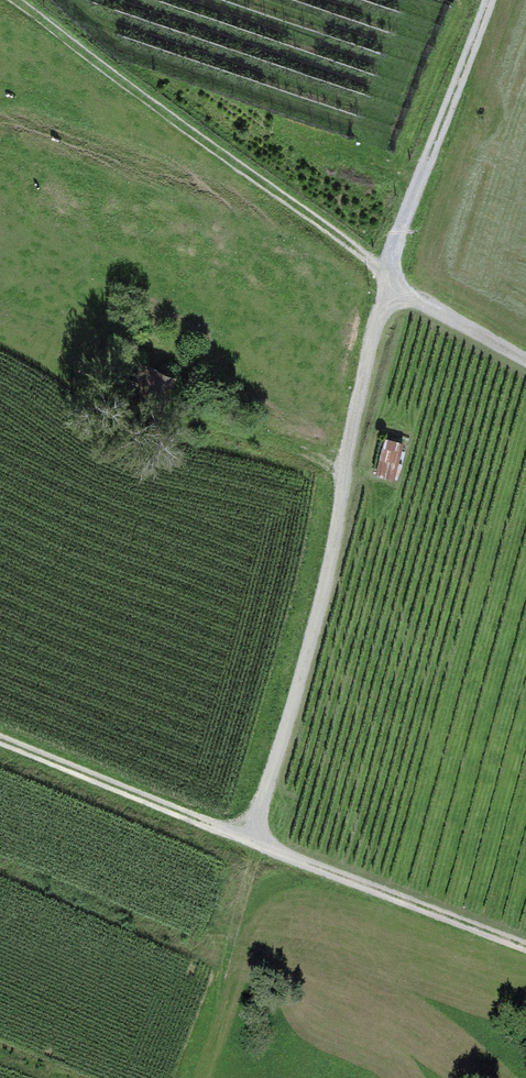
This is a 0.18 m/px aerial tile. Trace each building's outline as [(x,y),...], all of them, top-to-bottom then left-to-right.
[(178,370),(140,355),(131,377),(169,392),(178,370)] [(402,443),(385,439),(376,472),(393,477),(402,443)]
